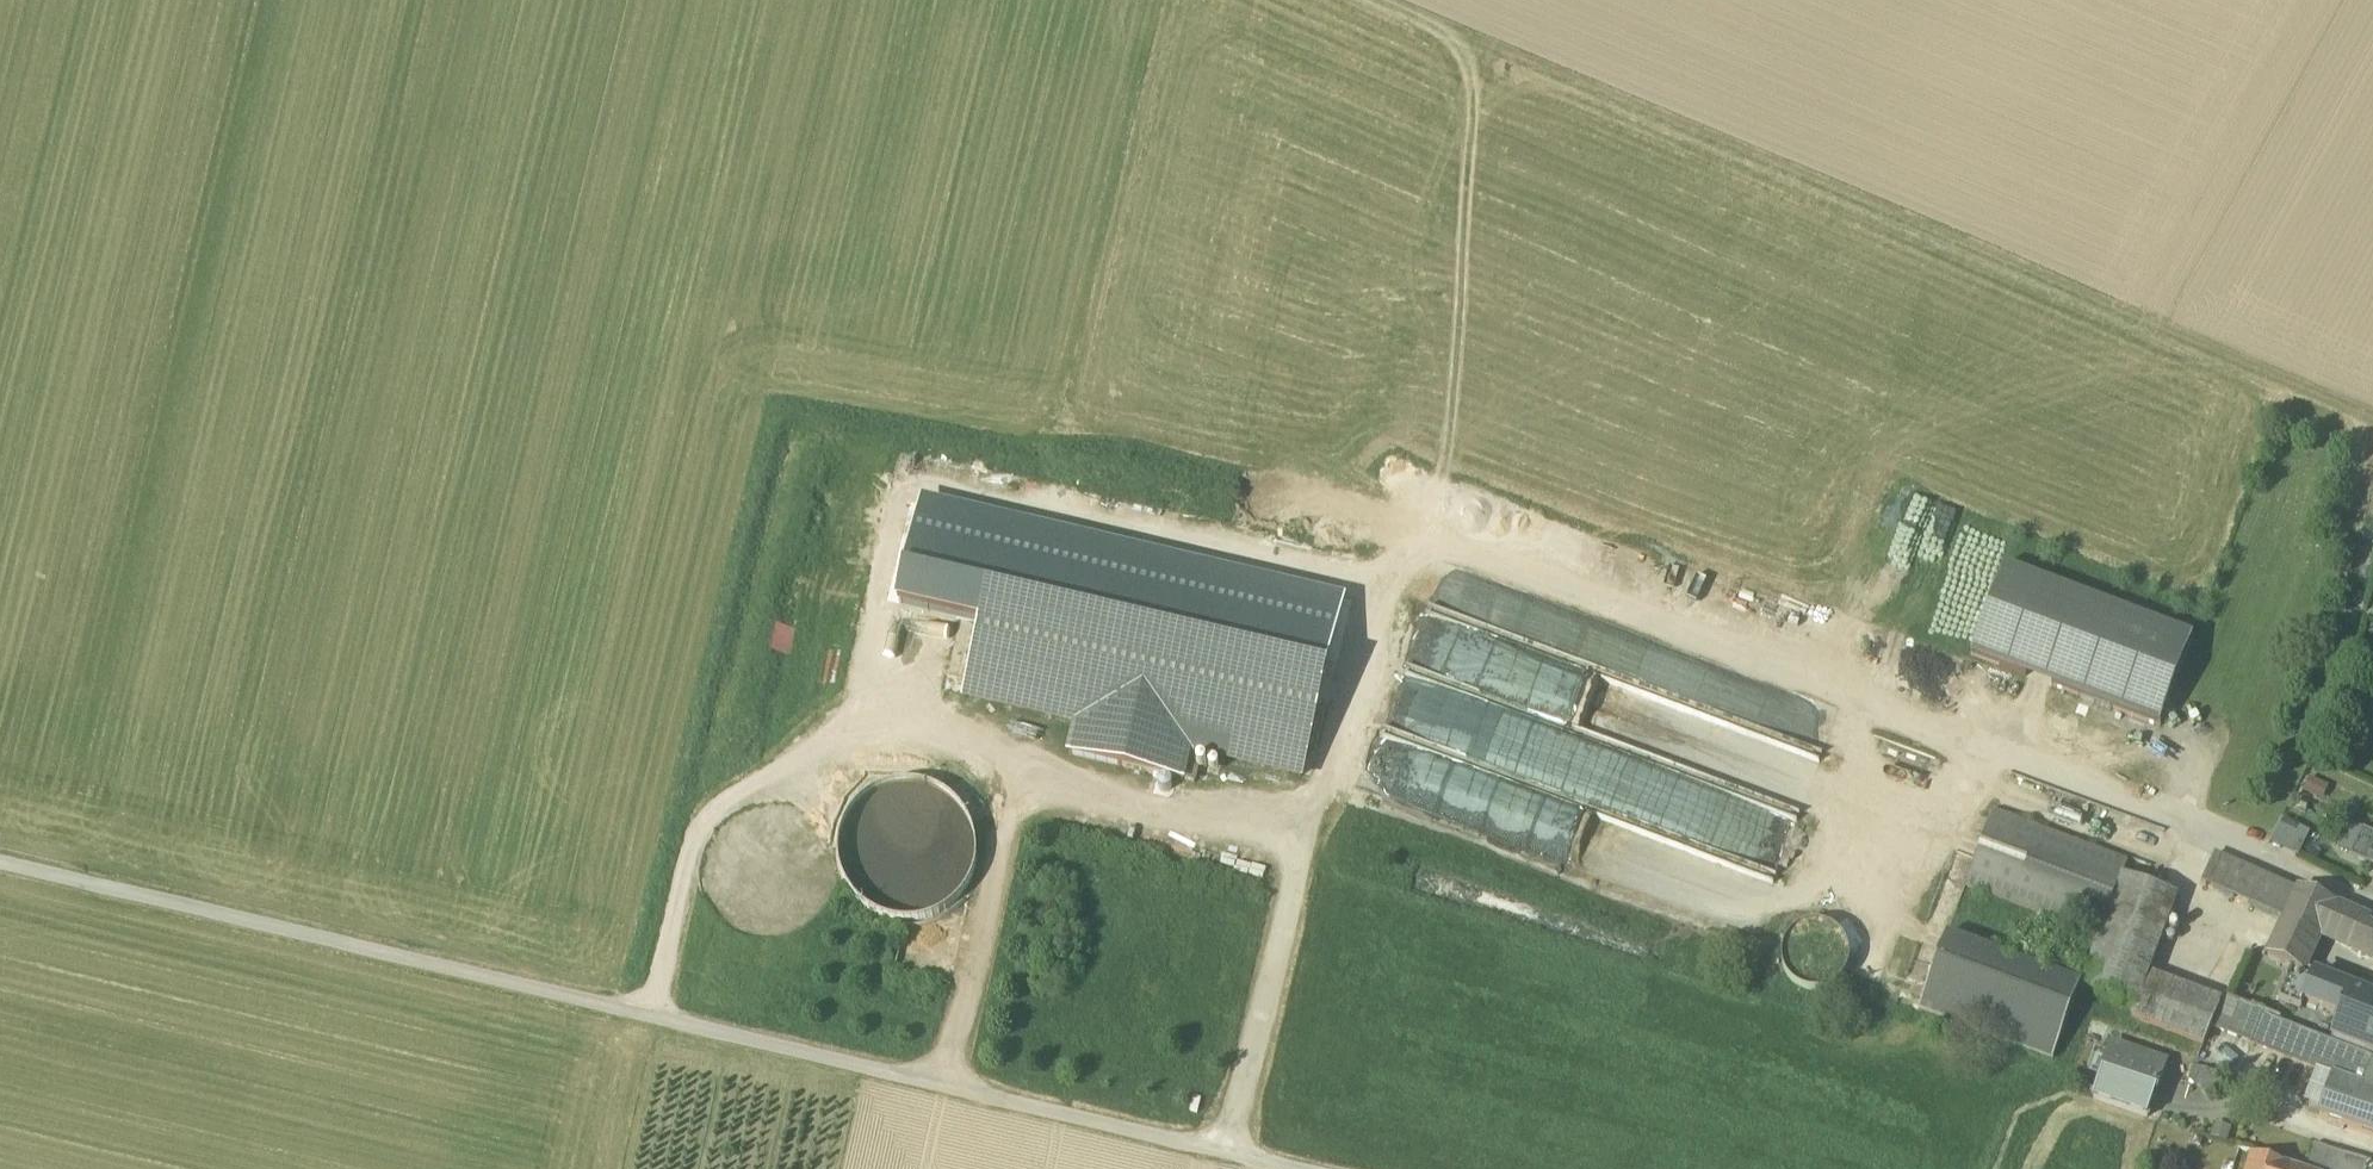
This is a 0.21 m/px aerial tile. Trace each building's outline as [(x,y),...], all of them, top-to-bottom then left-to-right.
[(899,601),(985,620),(990,596),(1324,676),(1341,604),(922,504),(899,601)] [(2005,568),(1971,657),(2159,728),(2193,639),(2005,568)] [(1301,774),(1324,676),(990,596),(985,620),(967,694),(1077,721),(1191,748),(1301,774)] [(1077,721),(1069,755),(1183,782),(1191,748),(1077,721)] [(2329,787),(2310,778),(2303,792),(2322,801),(2329,787)] [(901,920),(928,917),(951,904),(968,883),(976,857),(973,830),(960,807),(939,790),(913,782),(886,785),(862,798),(845,819),(838,845),(841,872),(854,895),(875,912),(901,920)] [(1782,884),(1797,805),(1714,790),(1709,818),(1713,818),(1709,841),(1700,839),(1697,855),(1709,857),(1706,874),(1720,876),(1716,901),(1746,907),(1751,878),(1782,884)] [(1966,888),(2099,937),(2121,877),(2127,862),(1995,813),(1966,888)] [(2352,854),(2363,828),(2347,821),(2336,847),(2352,854)] [(2296,857),(2297,858),(2308,836),(2280,823),(2269,844),(2296,857)] [(2372,870),(2372,832),(2363,828),(2352,854),(2350,860),(2372,870)] [(2214,855),(2201,884),(2284,921),(2297,892),(2214,855)] [(2177,898),(2121,877),(2099,937),(2080,986),(2079,988),(2135,1009),(2149,974),(2177,898)] [(2372,957),(2372,928),(2368,925),(2365,918),(2299,888),(2297,892),(2284,921),(2267,955),(2290,967),(2300,973),(2306,969),(2321,936),(2371,959),(2372,957)] [(1811,992),(1826,990),(1839,982),(1847,969),(1849,954),(1844,940),(1833,929),(1819,924),(1804,926),(1791,934),(1783,947),(1781,962),(1786,976),(1797,987),(1811,992)] [(2052,1061),(2079,988),(2080,986),(1947,936),(1919,1011),(2052,1061)] [(2300,973),(2290,967),(2278,998),(2301,1008),(2304,1001),(2305,1001),(2315,973),(2306,969),(2300,973)] [(2340,1015),(2351,987),(2315,973),(2305,1001),(2340,1015)] [(2222,1001),(2149,974),(2135,1009),(2132,1018),(2204,1045),(2222,1001)] [(2351,987),(2340,1015),(2331,1039),(2372,1055),(2372,996),(2351,987)] [(2211,1029),(2252,1045),(2264,1015),(2264,1013),(2244,1005),(2224,998),(2211,1029)] [(2372,1133),(2372,1058),(2264,1015),(2252,1045),(2317,1070),(2334,1076),(2322,1107),(2319,1115),(2372,1133)] [(2111,1026),(2092,1018),(2085,1034),(2105,1042),(2111,1026)] [(2093,1099),(2147,1118),(2166,1064),(2112,1045),(2093,1099)] [(2222,1076),(2193,1065),(2187,1082),(2216,1093),(2222,1076)] [(2306,1101),(2322,1107),(2334,1076),(2317,1070),(2306,1101)] [(2232,1128),(2215,1122),(2210,1137),(2227,1143),(2232,1128)] [(2329,1151),(2313,1146),(2306,1168),(2324,1168),(2329,1151)] [(2251,1153),(2239,1149),(2232,1168),(2298,1168),(2251,1153)] [(2367,1163),(2329,1151),(2324,1168),(2365,1168),(2367,1163)]
